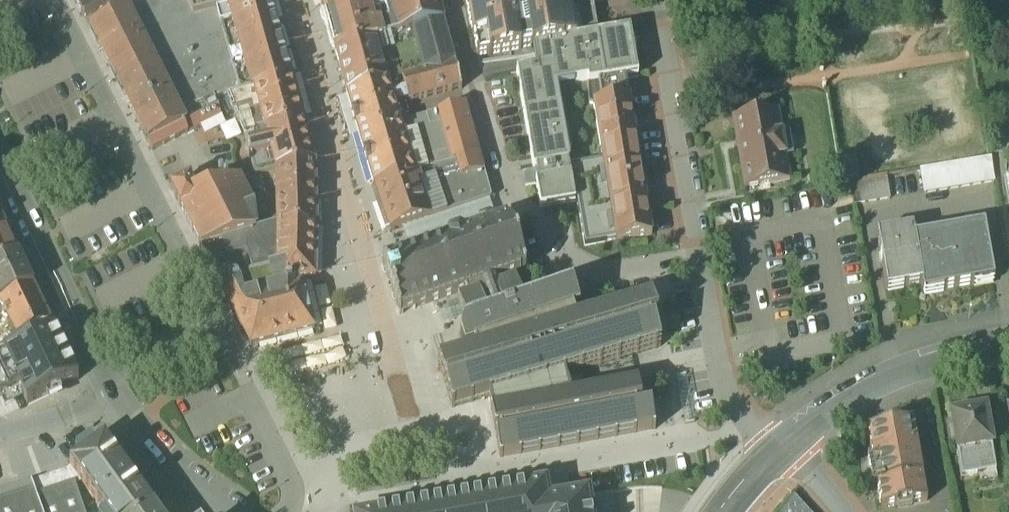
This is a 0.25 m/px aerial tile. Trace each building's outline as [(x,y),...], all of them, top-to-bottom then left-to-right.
[(83,12),(89,9),(92,15),(122,0),(77,0),(83,12)] [(128,12),(141,37),(153,61),(161,57),(163,61),(167,59),(202,49),(194,18),(186,0),(154,0),(128,12)] [(194,18),(219,12),(229,9),(227,0),(186,0),(194,18)] [(219,12),(226,42),(240,93),(255,89),(293,78),(271,0),(264,0),(229,9),(219,12)] [(229,9),(264,0),(227,0),(229,9)] [(324,10),(361,0),(322,0),(324,10)] [(324,10),(336,52),(390,38),(414,31),(413,25),(402,28),(399,19),(374,26),(367,0),(361,0),(324,10)] [(413,25),(414,31),(443,23),(437,0),(406,0),(413,25)] [(473,38),(474,38),(478,57),(490,54),(490,55),(522,50),(522,49),(533,47),(533,48),(565,43),(564,42),(577,39),(570,0),(467,0),(473,38)] [(105,56),(141,37),(128,12),(92,31),(105,56)] [(219,12),(194,18),(202,49),(226,42),(219,12)] [(443,23),(414,31),(426,73),(455,65),(443,23)] [(520,73),(544,212),(579,206),(559,87),(640,73),(633,36),(541,52),(544,69),(520,73)] [(141,37),(105,56),(119,85),(154,66),(163,61),(161,57),(153,61),(141,37)] [(390,38),(336,52),(348,95),(398,81),(402,80),(390,38)] [(226,42),(202,49),(217,100),(228,97),(240,93),(226,42)] [(202,49),(167,59),(163,61),(154,66),(170,95),(186,126),(151,145),(153,152),(222,117),(217,100),(202,49)] [(426,73),(403,79),(407,95),(410,103),(462,89),(456,65),(455,65),(426,73)] [(134,114),(170,95),(154,66),(119,85),(134,114)] [(293,78),(255,89),(267,132),(305,121),(293,78)] [(407,95),(403,79),(402,80),(398,81),(403,97),(407,95)] [(626,79),(591,85),(590,104),(595,105),(595,104),(629,98),(626,79)] [(398,81),(348,95),(356,125),(399,113),(401,119),(409,116),(403,97),(398,81)] [(240,93),(228,97),(245,138),(267,132),(255,89),(240,93)] [(170,95),(134,114),(151,145),(186,126),(170,95)] [(629,98),(595,104),(595,105),(600,139),(636,134),(631,98),(629,98)] [(467,105),(402,124),(417,175),(481,156),(467,105)] [(779,112),(733,119),(746,189),(791,181),(779,112)] [(399,113),(356,125),(375,187),(417,175),(402,124),(401,119),(399,113)] [(267,132),(245,138),(255,176),(276,170),(316,165),(305,121),(267,132)] [(636,134),(600,139),(606,173),(642,167),(636,134)] [(190,154),(158,163),(176,198),(208,190),(190,154)] [(992,158),(921,170),(925,193),(995,182),(992,158)] [(856,162),(838,165),(841,184),(851,182),(859,180),(856,162)] [(316,165),(276,170),(277,214),(278,227),(318,228),(316,165)] [(642,167),(606,173),(612,207),(647,201),(642,167)] [(417,175),(375,187),(391,234),(446,215),(437,188),(423,193),(417,175)] [(859,180),(851,182),(855,205),(891,199),(887,176),(859,180)] [(208,190),(176,198),(219,285),(271,272),(271,271),(276,269),(278,227),(263,227),(257,215),(240,181),(208,190)] [(647,201),(612,207),(617,242),(653,236),(647,201)] [(278,227),(277,214),(257,215),(263,227),(278,227)] [(509,223),(465,238),(461,237),(451,240),(448,244),(466,293),(494,283),(526,272),(509,223)] [(20,257),(5,226),(0,229),(0,266),(20,257)] [(318,228),(278,227),(276,269),(271,271),(271,272),(276,291),(303,284),(317,280),(318,228)] [(985,227),(916,239),(923,284),(925,294),(995,282),(985,227)] [(914,230),(878,236),(887,291),(923,284),(916,239),(914,230)] [(448,244),(382,268),(399,316),(456,296),(466,293),(448,244)] [(1,303),(34,288),(20,257),(0,266),(0,303),(1,303)] [(561,294),(522,307),(516,310),(514,306),(523,302),(515,282),(496,289),(494,283),(466,293),(468,299),(461,301),(458,302),(465,317),(471,331),(468,337),(468,345),(471,354),(440,365),(453,407),(491,397),(500,459),(657,428),(641,380),(573,391),(566,373),(662,347),(655,326),(652,327),(651,322),(659,320),(652,299),(644,302),(644,301),(577,321),(574,313),(580,310),(574,290),(561,294)] [(276,291),(229,303),(251,349),(316,332),(303,284),(276,291)] [(34,288),(1,303),(22,346),(55,332),(34,288)] [(0,356),(0,396),(20,386),(28,404),(78,380),(55,332),(22,346),(0,356)] [(986,409),(952,415),(958,452),(992,446),(986,409)] [(914,423),(902,425),(902,424),(880,428),(881,429),(868,431),(873,460),(868,462),(872,486),(878,485),(882,510),(898,507),(898,505),(912,503),(912,505),(928,502),(914,423)] [(105,444),(72,468),(104,511),(151,511),(153,510),(105,444)] [(992,446),(958,452),(963,477),(981,474),(980,467),(996,464),(992,446)] [(0,494),(0,511),(85,511),(75,484),(37,497),(33,483),(0,494)] [(592,511),(589,495),(550,502),(547,486),(450,502),(392,511),(593,511),(592,511)] [(795,496),(783,511),(810,511),(795,496)]
